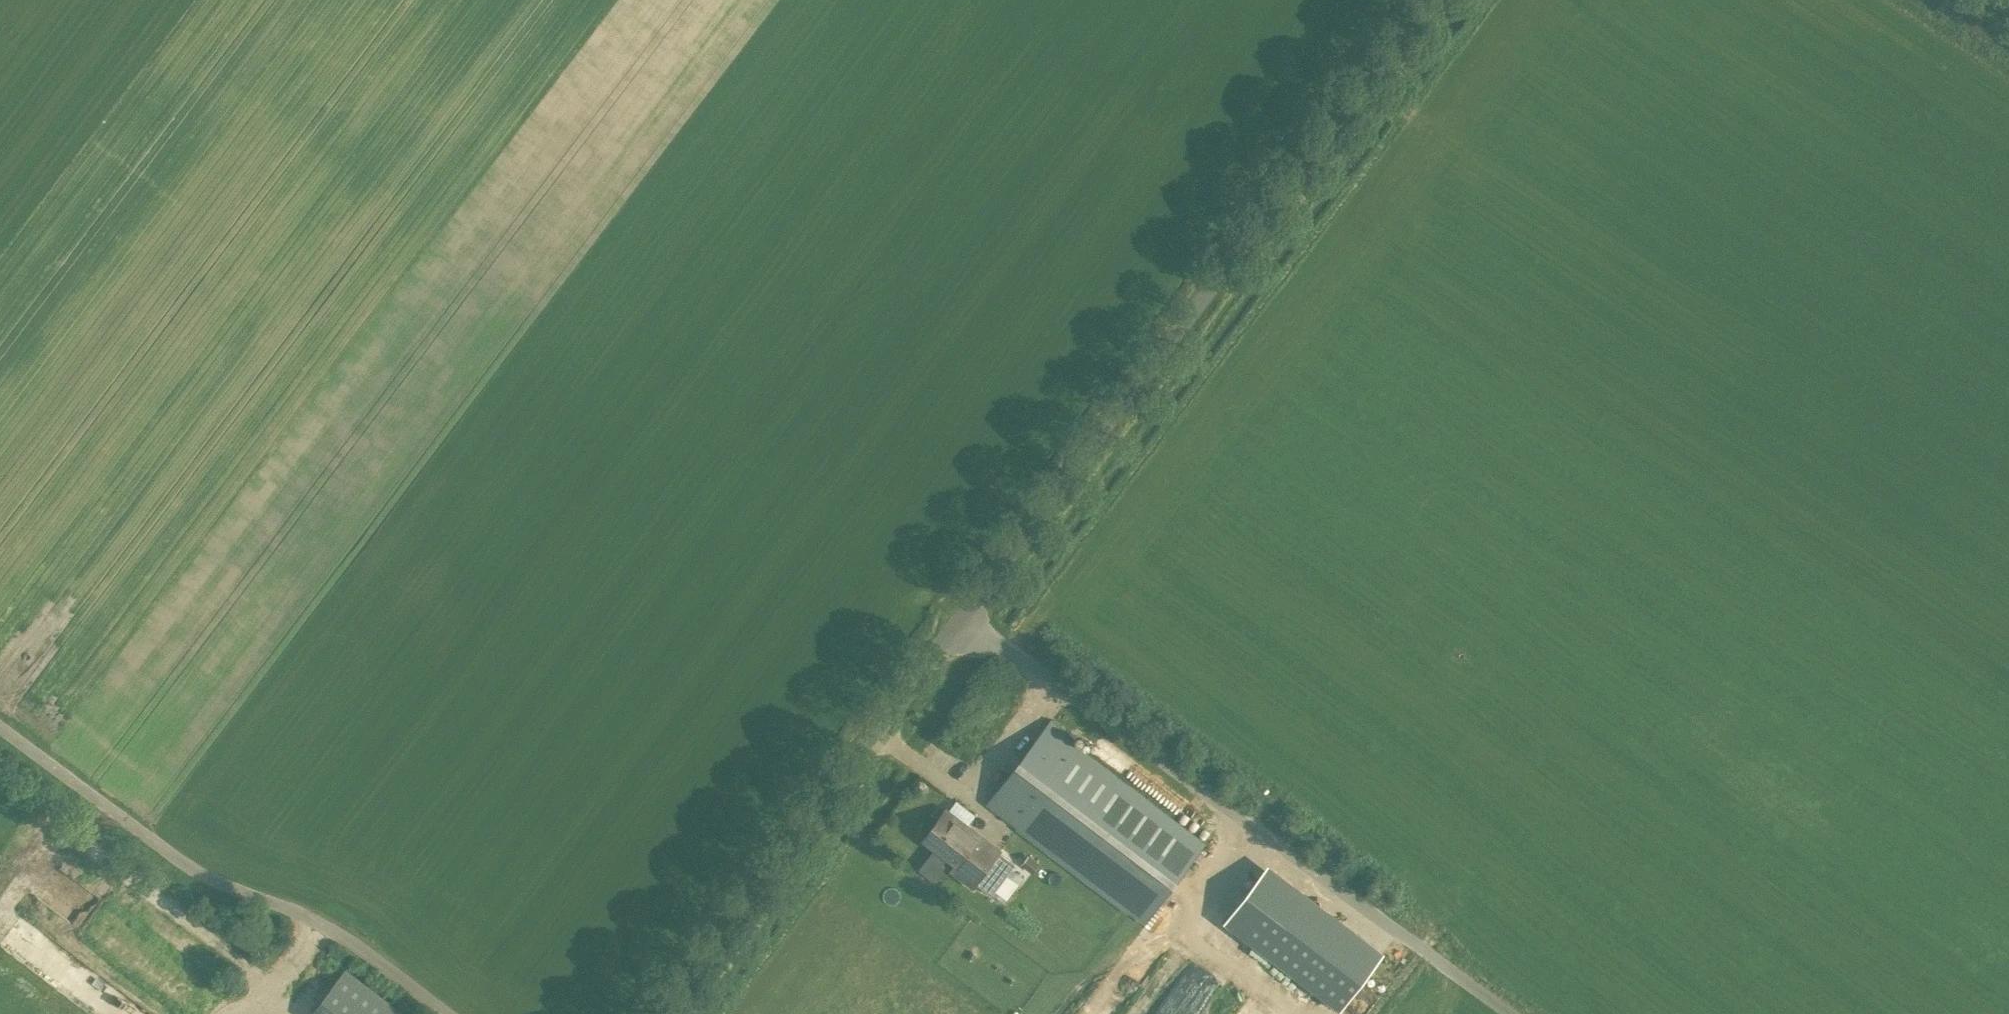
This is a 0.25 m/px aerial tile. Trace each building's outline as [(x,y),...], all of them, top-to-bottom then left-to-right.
[(1144,925),(1206,843),(1048,722),(986,805),(1144,925)] [(973,887),(1000,851),(946,811),(924,839),(962,868),(957,875),(973,887)] [(918,868),(931,877),(942,861),(929,851),(918,868)] [(1384,953),(1267,864),(1222,923),(1339,1012),(1384,953)] [(346,969),(313,1013),(406,1013),(346,969)]
